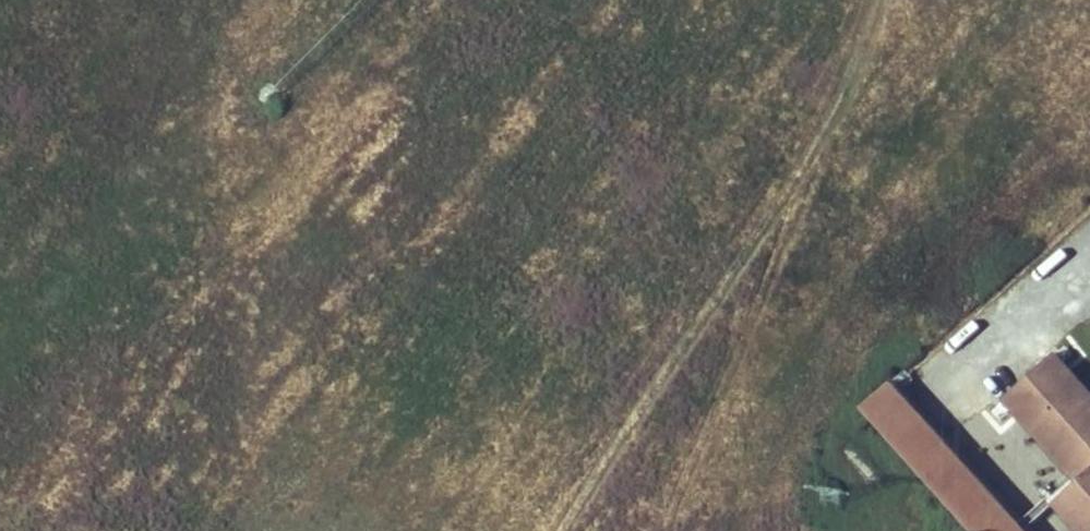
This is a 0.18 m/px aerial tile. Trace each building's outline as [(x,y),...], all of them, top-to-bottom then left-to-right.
[(1053,360),(1006,403),(1079,483),(1027,530),(898,388),(869,414),(975,530),(1089,530),(1089,400),(1053,360)]
